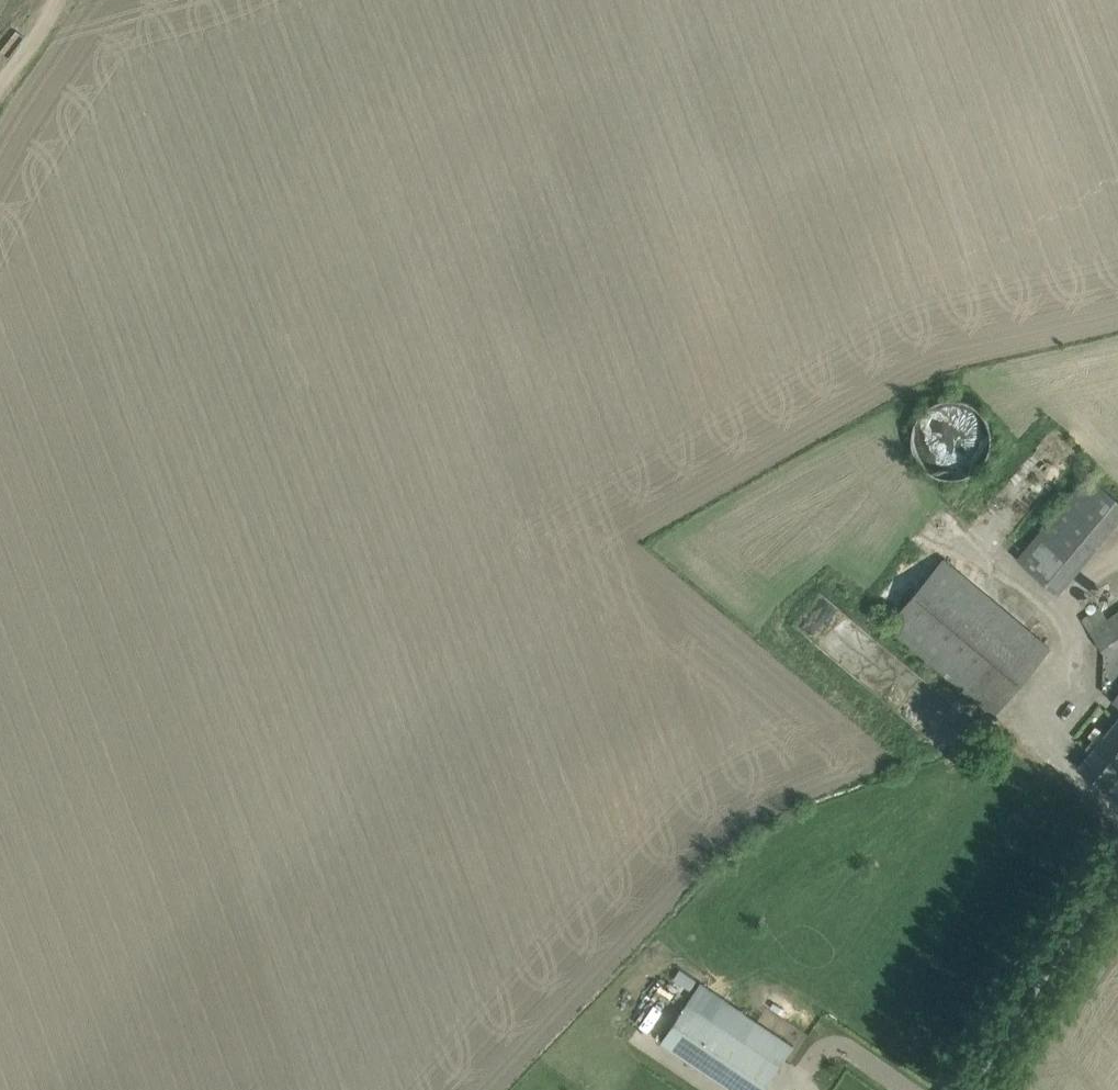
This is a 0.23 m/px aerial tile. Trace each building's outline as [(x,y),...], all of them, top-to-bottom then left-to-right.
[(1021,556),(1063,591),(1117,525),(1117,492),(1093,471),(1021,556)] [(885,627),(993,716),(1051,645),(943,556),(885,627)] [(1107,619),(1100,607),(1082,620),(1105,653),(1117,644),(1117,611),(1107,619)] [(1079,767),(1107,790),(1117,776),(1117,719),(1079,767)] [(660,1043),(731,1089),(764,1089),(794,1045),(700,983),(660,1043)]
